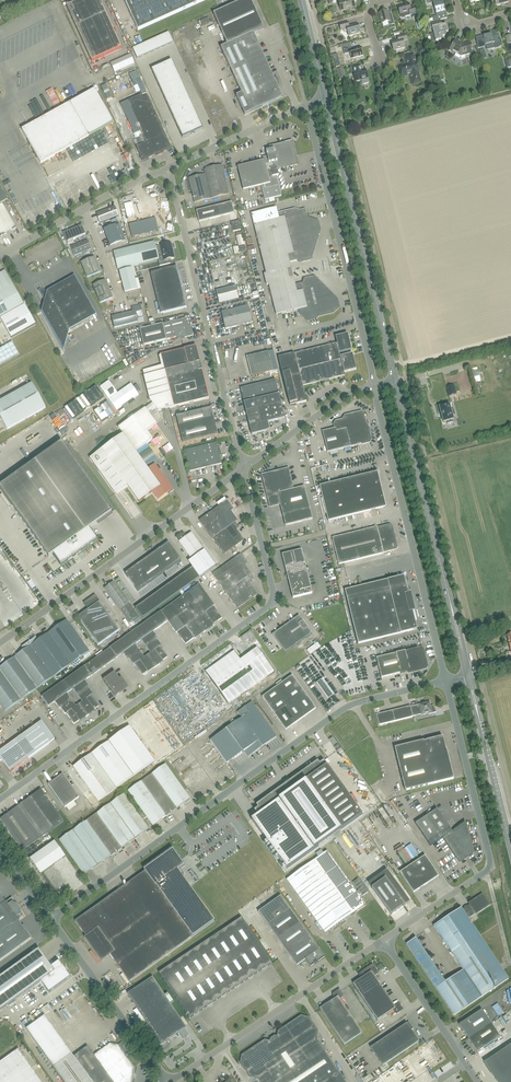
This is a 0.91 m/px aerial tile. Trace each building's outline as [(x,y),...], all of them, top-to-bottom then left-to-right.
[(121,48),(105,13),(103,14),(97,0),(86,0),(82,2),(81,0),(67,7),(92,62),(121,48)] [(138,30),(205,0),(124,0),(138,30)] [(228,45),(221,48),(242,94),(237,96),(245,115),(283,98),(276,83),(277,83),(275,78),(273,78),(253,33),(264,29),(251,0),(245,0),(214,14),(228,45)] [(342,11),(356,7),(354,3),(356,2),(355,0),(338,0),(342,11)] [(440,20),(447,18),(442,0),(428,0),(429,4),(433,2),(437,16),(433,17),(434,22),(440,20)] [(417,17),(416,13),(414,7),(410,8),(409,3),(398,6),(401,17),(403,18),(404,18),(405,17),(405,16),(412,14),(413,18),(417,17)] [(392,13),(388,14),(387,10),(379,13),(382,24),(388,22),(389,25),(394,24),(392,13)] [(440,20),(434,22),(429,23),(430,28),(432,28),(436,41),(441,40),(440,37),(445,36),(444,33),(448,32),(446,24),(442,25),(440,20)] [(348,36),(360,33),(358,23),(349,26),(348,22),(339,24),(341,30),(345,29),(346,31),(347,31),(348,36)] [(478,47),(482,46),(486,45),(487,50),(495,47),(498,47),(499,47),(501,47),(499,41),(498,41),(495,30),(490,32),(490,34),(484,36),(484,35),(476,37),(478,47)] [(168,31),(132,48),(137,58),(173,42),(168,31)] [(403,41),(407,40),(406,34),(397,37),(398,40),(391,42),(394,50),(405,47),(403,41)] [(454,41),(449,50),(456,53),(454,56),(460,59),(465,58),(464,55),(472,53),(472,55),(476,54),(474,48),(472,49),(472,47),(470,42),(464,43),(460,44),(454,41)] [(352,50),(351,45),(350,42),(339,45),(340,48),(342,48),(344,54),(350,53),(352,58),(363,55),(361,47),(352,50)] [(425,48),(417,50),(419,56),(422,56),(423,62),(428,60),(425,48)] [(422,83),(419,72),(416,62),(416,63),(413,54),(405,57),(408,65),(400,67),(402,77),(409,75),(412,86),(422,83)] [(172,61),(152,70),(182,138),(203,129),(172,61)] [(368,78),(366,70),(361,71),(359,65),(353,67),(354,73),(353,73),(355,81),(361,80),(362,83),(363,84),(368,83),(369,82),(368,78)] [(134,86),(138,85),(142,94),(146,93),(136,71),(129,74),(134,86)] [(40,163),(96,132),(113,123),(94,89),(22,129),(40,163)] [(136,147),(143,161),(171,148),(148,95),(143,98),(141,95),(127,101),(128,104),(145,142),(136,147)] [(221,118),(227,126),(229,124),(230,126),(234,123),(233,121),(237,118),(232,111),(227,114),(227,113),(221,118)] [(185,148),(189,146),(186,138),(180,140),(180,141),(177,143),(176,140),(174,141),(177,150),(181,148),(184,147),(185,148)] [(263,160),(237,167),(243,190),(261,185),(265,200),(282,196),(277,176),(278,175),(277,169),(298,164),(292,141),(269,147),(270,150),(266,151),(267,156),(263,157),(263,160)] [(194,202),(229,194),(222,165),(204,170),(205,174),(188,179),(194,202)] [(2,204),(8,201),(0,187),(0,233),(1,236),(15,228),(2,204)] [(151,233),(165,230),(159,199),(126,205),(132,238),(152,234),(151,233)] [(196,211),(198,216),(199,222),(234,213),(231,202),(196,211)] [(100,223),(119,216),(115,207),(96,214),(100,223)] [(294,210),(278,214),(276,208),(251,214),(254,224),(261,254),(283,249),(281,241),(280,240),(289,238),(287,228),(297,226),(297,225),(296,221),(306,218),(307,218),(305,213),(294,210)] [(266,274),(288,269),(289,262),(297,260),(299,259),(302,262),(310,260),(309,255),(312,254),(311,249),(314,248),(312,242),(316,241),(314,236),(318,236),(316,230),(320,229),(317,221),(307,218),(306,218),(296,221),(297,225),(297,226),(287,228),(289,238),(280,240),(281,241),(283,249),(261,254),(266,274)] [(110,246),(122,242),(125,240),(119,224),(104,230),(110,246)] [(85,234),(82,225),(63,233),(66,242),(85,234)] [(88,240),(71,247),(74,256),(91,249),(88,240)] [(154,241),(134,246),(139,264),(159,259),(154,241)] [(175,258),(171,243),(160,245),(164,260),(175,258)] [(118,270),(139,264),(134,246),(113,251),(118,270)] [(87,278),(100,272),(94,257),(81,262),(87,278)] [(187,307),(180,282),(176,266),(151,272),(160,309),(157,310),(158,314),(187,307)] [(137,290),(132,269),(132,268),(119,272),(125,293),(137,290)] [(269,285),(276,315),(299,310),(300,313),(307,320),(316,318),(318,316),(333,312),(339,307),(337,299),(334,300),(332,295),(329,296),(328,290),(325,291),(323,286),(320,287),(319,281),(316,282),(314,277),(306,279),(305,283),(302,282),(295,284),(290,279),(289,279),(287,270),(288,269),(266,274),(264,275),(267,285),(269,285)] [(11,338),(36,324),(24,304),(13,285),(5,271),(1,274),(0,273),(0,318),(11,338)] [(64,350),(69,333),(70,330),(96,315),(75,276),(48,291),(40,289),(39,289),(39,290),(38,290),(38,291),(39,291),(48,308),(42,311),(64,350)] [(100,303),(112,298),(105,280),(93,285),(100,303)] [(216,290),(219,303),(239,298),(236,285),(216,290)] [(133,312),(112,317),(114,328),(138,322),(144,321),(143,317),(144,317),(141,305),(134,307),(134,308),(133,310),(132,310),(133,312)] [(252,323),(250,316),(248,306),(221,312),(226,329),(252,323)] [(177,339),(183,338),(194,335),(191,325),(187,326),(185,318),(140,329),(144,345),(176,337),(177,339)] [(348,334),(336,337),(337,343),(340,353),(352,350),(350,345),(346,344),(348,334)] [(19,354),(12,342),(0,349),(0,364),(19,354)] [(289,355),(278,358),(290,406),(306,402),(306,400),(303,386),(324,381),(324,383),(329,381),(329,379),(345,375),(344,373),(356,370),(353,354),(340,357),(340,353),(337,343),(289,355)] [(197,346),(161,354),(165,370),(151,374),(150,368),(143,370),(144,375),(150,399),(153,403),(145,408),(118,427),(126,439),(128,442),(135,451),(153,439),(147,431),(157,424),(149,413),(156,408),(158,411),(205,399),(205,400),(209,399),(202,370),(201,366),(197,346)] [(247,356),(252,376),(274,371),(269,351),(247,356)] [(244,403),(279,394),(275,379),(241,388),(242,393),(241,394),(242,397),(243,397),(244,403)] [(109,381),(100,387),(116,410),(139,394),(131,384),(118,393),(109,381)] [(0,402),(0,417),(7,430),(45,408),(32,384),(0,402)] [(447,389),(447,388),(448,392),(449,396),(456,394),(454,385),(446,387),(447,389)] [(268,422),(271,421),(285,418),(279,394),(244,403),(252,435),(258,433),(258,434),(259,434),(264,433),(264,432),(267,431),(269,429),(268,422)] [(449,404),(439,407),(443,422),(447,421),(448,423),(453,422),(452,420),(454,419),(452,415),(455,415),(454,410),(451,410),(449,404)] [(183,442),(218,434),(218,433),(211,407),(176,415),(183,442)] [(369,442),(371,440),(368,428),(366,427),(366,425),(366,424),(364,414),(361,413),(345,417),(344,419),(344,420),(336,422),(334,425),(335,428),(322,432),(328,452),(369,442)] [(0,446),(0,470),(54,432),(45,419),(0,446)] [(123,436),(91,459),(116,493),(127,485),(139,501),(153,491),(158,499),(172,489),(155,465),(148,470),(128,442),(126,439),(125,439),(123,436)] [(0,486),(0,489),(49,557),(53,554),(61,565),(97,539),(89,528),(112,512),(62,442),(0,486)] [(222,464),(219,450),(217,442),(185,450),(190,471),(222,464)] [(312,519),(304,487),(292,490),(291,485),(292,484),(288,469),(262,475),(270,507),(280,504),(285,526),(312,519)] [(377,472),(319,486),(328,521),(386,507),(377,472)] [(122,503),(133,520),(139,516),(127,497),(125,499),(126,500),(122,503)] [(227,500),(199,520),(224,555),(231,549),(235,546),(244,540),(236,529),(239,528),(235,522),(238,520),(231,511),(234,509),(227,500)] [(397,547),(394,534),(392,526),(390,525),(377,528),(377,527),(332,538),(339,564),(384,553),(383,552),(396,549),(397,547)] [(183,532),(176,537),(179,542),(191,559),(192,559),(204,550),(191,533),(186,536),(183,532)] [(168,542),(125,574),(138,591),(181,560),(168,542)] [(215,566),(204,550),(192,559),(197,565),(193,568),(200,578),(215,566)] [(282,555),(293,598),(312,593),(301,550),(282,555)] [(212,574),(237,609),(257,594),(250,584),(252,582),(248,576),(251,574),(245,566),(247,564),(241,554),(212,574)] [(193,568),(184,574),(191,584),(200,578),(193,568)] [(179,577),(186,587),(191,584),(184,574),(179,577)] [(345,590),(358,644),(417,629),(415,621),(413,614),(411,604),(408,595),(404,576),(345,590)] [(175,580),(182,590),(186,587),(179,577),(175,580)] [(170,584),(178,593),(182,590),(175,580),(170,584)] [(129,623),(138,617),(113,582),(104,588),(129,623)] [(97,657),(41,697),(49,707),(55,702),(59,709),(60,708),(65,714),(66,714),(74,724),(79,720),(80,721),(88,716),(95,711),(94,710),(100,706),(92,695),(93,694),(88,688),(90,687),(85,681),(104,667),(117,658),(123,653),(128,660),(129,659),(133,665),(134,664),(142,675),(148,671),(148,672),(163,662),(163,661),(168,657),(160,646),(161,645),(157,639),(158,638),(153,632),(168,621),(176,633),(177,632),(185,644),(194,638),(195,639),(214,625),(213,624),(222,618),(214,606),(215,605),(199,584),(155,615),(97,657)] [(166,587),(173,597),(178,593),(170,584),(166,587)] [(162,589),(169,599),(173,597),(166,587),(162,589)] [(158,592),(165,602),(169,599),(162,589),(158,592)] [(154,595),(161,605),(165,602),(158,592),(154,595)] [(120,630),(95,595),(84,603),(88,609),(77,617),(98,646),(120,630)] [(148,599),(156,609),(161,605),(154,595),(148,599)] [(143,603),(150,613),(156,609),(148,599),(143,603)] [(135,609),(142,619),(150,613),(143,603),(135,609)] [(299,616),(272,635),(285,653),(312,634),(299,616)] [(66,620),(37,640),(36,638),(22,647),(24,650),(0,667),(0,705),(5,712),(89,651),(66,620)] [(248,634),(243,637),(249,645),(253,642),(248,634)] [(377,658),(371,660),(372,667),(378,666),(381,678),(400,674),(400,673),(406,672),(409,673),(426,669),(427,667),(423,649),(420,647),(405,651),(377,658)] [(228,704),(269,675),(274,671),(257,648),(241,660),(234,651),(205,672),(228,704)] [(115,672),(103,680),(115,697),(128,687),(121,678),(120,679),(115,672)] [(262,697),(286,730),(316,709),(292,676),(262,697)] [(328,700),(334,695),(322,679),(316,683),(328,700)] [(179,683),(152,702),(174,734),(180,729),(180,727),(183,724),(189,724),(194,723),(196,722),(196,718),(184,701),(181,704),(181,706),(176,706),(172,709),(181,708),(182,707),(182,711),(178,711),(178,714),(175,716),(169,717),(166,712),(165,707),(163,703),(183,689),(179,683)] [(194,688),(188,690),(192,700),(200,696),(201,697),(206,695),(202,686),(194,689),(194,688)] [(248,757),(277,737),(252,702),(237,712),(241,718),(210,740),(227,764),(244,751),(248,757)] [(376,715),(379,725),(413,717),(413,716),(421,714),(421,715),(428,713),(429,714),(436,712),(435,708),(433,709),(433,706),(431,707),(429,702),(419,704),(419,705),(410,707),(410,706),(376,715)] [(0,751),(0,761),(1,760),(9,772),(54,740),(41,722),(0,751)] [(129,726),(109,741),(134,776),(154,761),(129,726)] [(176,736),(183,744),(187,741),(180,732),(176,736)] [(405,791),(454,779),(446,750),(443,737),(427,741),(424,742),(424,741),(395,748),(405,791)] [(109,741),(91,754),(116,789),(134,776),(109,741)] [(91,754),(73,767),(98,802),(116,789),(91,754)] [(258,815),(251,820),(286,869),(314,849),(340,830),(362,815),(324,761),(302,777),(300,774),(273,794),(275,796),(254,811),(258,815)] [(165,764),(128,791),(143,813),(146,817),(153,826),(190,799),(165,764)] [(62,774),(48,785),(65,808),(79,798),(62,774)] [(20,805),(42,836),(63,821),(41,790),(20,805)] [(124,794),(97,813),(122,848),(148,829),(142,820),(146,817),(143,813),(142,813),(139,816),(124,794)] [(42,836),(20,805),(0,819),(22,851),(42,836)] [(394,814),(399,812),(395,805),(390,807),(394,814)] [(430,846),(440,839),(443,838),(456,858),(459,863),(473,854),(469,838),(462,827),(453,830),(453,831),(452,831),(437,809),(415,823),(430,846)] [(81,811),(72,817),(76,823),(85,816),(81,811)] [(111,856),(122,848),(97,813),(86,821),(111,856)] [(84,875),(111,856),(86,821),(59,840),(84,875)] [(52,866),(66,857),(55,841),(30,859),(41,875),(43,873),(52,866)] [(380,861),(384,859),(377,847),(374,849),(380,861)] [(145,871),(75,921),(86,937),(85,938),(89,944),(88,945),(90,947),(91,946),(102,961),(110,955),(129,982),(214,921),(190,887),(178,870),(182,867),(179,862),(180,861),(172,850),(144,870),(145,871)] [(327,851),(323,853),(321,850),(316,854),(318,857),(286,880),(316,921),(314,923),(320,930),(321,929),(325,934),(332,928),(333,929),(345,920),(366,905),(327,851)] [(349,865),(352,862),(343,850),(340,853),(349,865)] [(400,873),(413,893),(439,876),(425,856),(400,873)] [(43,873),(41,875),(53,892),(54,893),(55,893),(56,893),(58,893),(59,892),(59,890),(59,889),(65,884),(52,866),(43,873)] [(385,879),(371,888),(391,915),(404,906),(385,879)] [(416,938),(406,944),(454,1015),(508,979),(468,919),(475,914),(476,914),(490,905),(482,894),(468,903),(469,905),(467,906),(467,905),(464,907),(464,908),(462,910),(461,908),(433,926),(463,970),(445,982),(416,938)] [(31,938),(18,920),(25,916),(12,898),(6,902),(0,895),(0,960),(31,938)] [(314,942),(300,922),(290,909),(281,896),(258,912),(268,925),(296,966),(305,959),(311,967),(324,957),(315,943),(314,942)] [(189,1019),(272,964),(241,918),(159,973),(189,1019)] [(41,981),(49,992),(70,977),(58,961),(51,966),(38,949),(0,977),(0,1011),(41,981)] [(353,984),(377,1020),(393,1010),(396,1014),(403,1010),(398,1003),(394,1006),(374,976),(379,973),(372,964),(359,973),(362,978),(353,984)] [(181,1031),(186,1027),(152,977),(127,994),(135,1006),(161,1044),(167,1040),(181,1031)] [(335,998),(319,1009),(344,1045),(362,1033),(339,999),(344,996),(339,989),(332,994),(335,998)] [(468,1039),(491,1023),(482,1010),(459,1025),(468,1039)] [(70,1052),(44,1016),(26,1029),(52,1065),(70,1052)] [(316,1038),(318,1031),(308,1017),(301,1016),(278,1031),(277,1035),(269,1041),(264,1040),(241,1055),(240,1063),(249,1077),(257,1078),(259,1081),(345,1081),(316,1038)] [(409,1022),(370,1048),(382,1066),(419,1042),(411,1030),(413,1029),(409,1022)] [(491,1023),(468,1039),(477,1052),(500,1037),(491,1023)] [(134,1068),(117,1045),(110,1044),(94,1055),(87,1047),(73,1057),(70,1052),(52,1065),(64,1081),(131,1081),(134,1068)] [(484,1062),(497,1081),(510,1081),(510,1044),(484,1062)] [(18,1050),(0,1062),(0,1081),(41,1081),(18,1050)]
